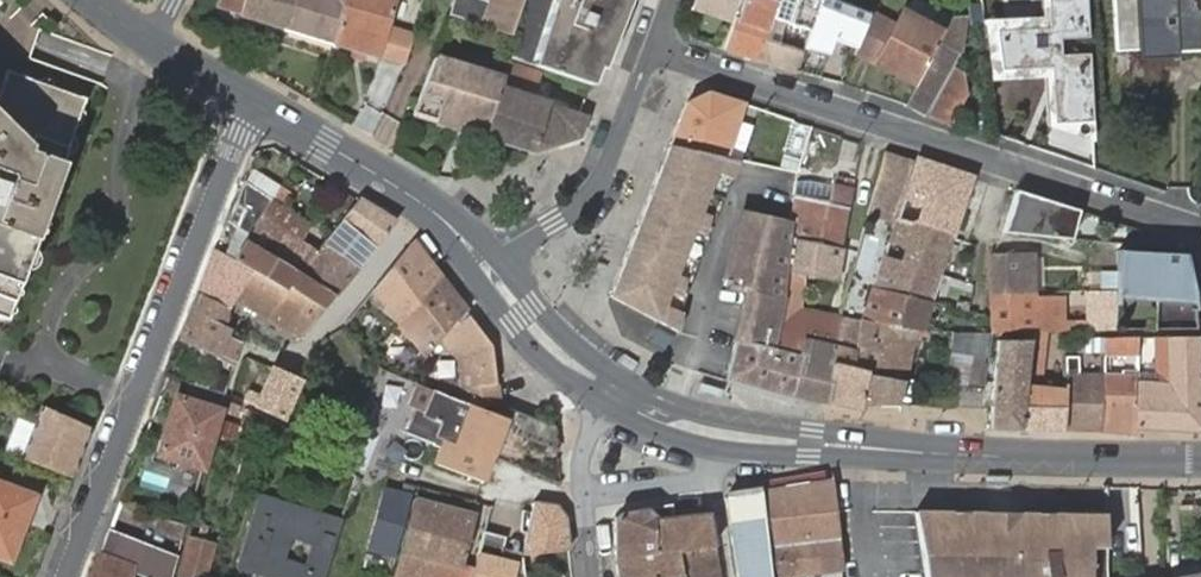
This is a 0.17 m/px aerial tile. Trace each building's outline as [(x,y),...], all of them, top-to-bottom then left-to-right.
[(286,30),(295,0),(223,0),(221,7),(241,13),(240,16),(286,30)] [(286,30),(333,44),(346,0),(295,0),(286,30)] [(333,44),(380,58),(405,65),(414,34),(389,26),(395,7),(397,0),(346,0),(333,44)] [(512,35),(524,0),(496,0),(492,13),(487,11),(484,10),(485,8),(486,2),(480,0),(454,0),(450,15),(467,19),(482,25),(512,35)] [(487,11),(492,13),(496,0),(488,0),(485,8),(484,10),(487,11)] [(624,0),(528,0),(516,37),(510,57),(591,85),(624,0)] [(738,0),(692,0),(687,13),(728,26),(733,10),(735,10),(738,0)] [(758,61),(776,5),(777,0),(745,0),(739,19),(737,17),(725,50),(758,61)] [(855,47),(869,15),(827,0),(820,0),(814,19),(809,32),(855,47)] [(987,23),(990,82),(1042,80),(1046,131),(1092,145),(1086,0),(1040,0),(1040,19),(987,23)] [(1116,51),(1119,50),(1176,47),(1175,51),(1200,50),(1200,0),(1114,0),(1116,51)] [(794,73),(795,72),(809,32),(814,19),(776,5),(758,61),(794,73)] [(971,25),(987,23),(983,5),(969,6),(971,25)] [(854,51),(875,63),(895,25),(869,12),(869,15),(855,47),(854,51)] [(875,63),(915,84),(942,32),(902,12),(895,25),(875,63)] [(966,17),(952,15),(942,32),(915,84),(905,105),(904,105),(926,117),(954,68),(959,57),(966,17)] [(413,116),(485,138),(501,86),(504,74),(436,53),(413,116)] [(588,116),(580,113),(568,109),(531,96),(538,74),(508,64),(504,74),(501,86),(485,138),(533,153),(580,138),(588,116)] [(926,117),(949,125),(967,93),(964,73),(954,68),(926,117)] [(85,100),(6,72),(0,88),(0,318),(6,320),(85,100)] [(676,147),(723,158),(740,103),(708,93),(686,103),(669,145),(676,147)] [(676,147),(669,145),(610,296),(676,331),(682,312),(680,311),(678,310),(695,248),(701,251),(720,178),(731,181),(739,162),(731,161),(723,158),(676,147)] [(973,176),(917,157),(897,219),(912,224),(918,222),(955,234),(973,176)] [(912,169),(881,159),(876,182),(877,182),(869,211),(895,219),(912,169)] [(731,181),(720,178),(701,251),(695,248),(678,310),(680,311),(731,181)] [(261,216),(272,199),(244,181),(235,204),(244,210),(236,228),(249,236),(261,216)] [(830,203),(834,186),(807,181),(796,182),(795,189),(795,196),(830,203)] [(789,237),(841,249),(852,191),(834,186),(830,203),(795,196),(791,224),(791,225),(789,237)] [(1076,211),(1013,191),(1002,232),(1069,239),(1076,211)] [(397,221),(359,198),(342,219),(323,244),(331,250),(350,226),(371,244),(365,250),(370,254),(375,247),(397,221)] [(282,205),(272,199),(261,216),(249,236),(246,241),(299,274),(317,251),(271,222),(282,205)] [(784,298),(786,277),(787,267),(789,237),(791,225),(791,224),(741,212),(725,285),(747,290),(735,344),(726,380),(792,399),(794,395),(804,357),(799,356),(792,354),(773,349),(777,331),(781,314),(785,299),(784,298)] [(912,224),(897,219),(884,258),(942,275),(953,242),(954,238),(912,224)] [(912,224),(954,238),(955,234),(918,222),(912,224)] [(836,279),(841,249),(789,237),(787,267),(786,277),(794,278),(795,269),(836,279)] [(299,274),(246,241),(233,261),(253,272),(287,292),(289,288),(324,309),(335,296),(299,274)] [(413,243),(377,285),(393,298),(387,305),(403,319),(418,331),(412,338),(430,352),(443,337),(463,363),(466,387),(497,383),(493,344),(468,312),(440,276),(413,243)] [(321,247),(317,251),(299,274),(335,296),(355,271),(321,247)] [(253,272),(233,261),(216,251),(215,250),(198,293),(230,310),(237,299),(253,272)] [(1153,329),(1195,329),(1192,288),(1184,254),(1118,250),(1117,271),(1117,290),(1117,294),(1154,296),(1153,329)] [(1035,253),(991,255),(992,284),(993,291),(1014,291),(1015,298),(1037,298),(1036,294),(1035,253)] [(942,275),(884,258),(874,289),(933,303),(942,275)] [(1103,272),(1102,290),(1117,290),(1117,271),(1103,272)] [(300,338),(324,309),(289,288),(287,292),(253,272),(237,299),(300,338)] [(1075,274),(1075,285),(1084,285),(1084,273),(1075,274)] [(933,303),(874,289),(864,321),(923,331),(927,322),(933,303)] [(1102,290),(1088,291),(1088,311),(1095,311),(1095,331),(1116,330),(1117,310),(1117,294),(1117,290),(1102,290)] [(1014,291),(993,291),(993,300),(994,318),(994,325),(994,333),(1031,332),(1063,331),(1062,310),(1037,311),(1037,298),(1015,298),(1014,291)] [(198,293),(180,338),(217,355),(235,362),(242,341),(226,334),(230,310),(198,293)] [(781,314),(777,331),(773,349),(792,354),(795,338),(803,340),(804,335),(807,319),(781,314)] [(832,364),(838,325),(807,319),(804,335),(803,340),(795,338),(792,354),(799,356),(804,357),(794,395),(829,403),(832,364)] [(864,321),(861,320),(860,328),(853,369),(867,372),(867,375),(905,382),(911,348),(913,339),(921,341),(925,341),(927,332),(923,331),(864,321)] [(860,328),(838,325),(832,364),(829,403),(860,411),(861,404),(867,375),(867,372),(853,369),(860,328)] [(1063,338),(1064,331),(1063,331),(1031,332),(1031,340),(1043,339),(1063,338)] [(948,352),(951,352),(963,354),(962,360),(984,363),(988,333),(952,332),(948,352)] [(1196,337),(1165,337),(1157,338),(1157,343),(1157,353),(1158,358),(1159,374),(1138,373),(1138,375),(1137,382),(1137,428),(1173,430),(1200,431),(1200,338),(1200,337),(1196,337)] [(1138,354),(1138,338),(1104,339),(1103,351),(1103,354),(1138,354)] [(913,339),(911,348),(920,350),(921,341),(913,339)] [(1043,339),(1031,340),(1026,384),(1025,408),(1019,430),(1064,431),(1064,385),(1038,384),(1043,339)] [(1103,351),(1104,339),(1078,339),(1078,350),(1103,351)] [(1026,384),(1031,340),(997,341),(993,391),(992,409),(990,429),(1019,430),(1025,408),(1026,384)] [(951,352),(944,385),(985,390),(988,363),(984,363),(962,360),(963,354),(951,352)] [(1157,353),(1138,354),(1138,373),(1159,374),(1158,358),(1157,353)] [(255,405),(283,418),(300,381),(272,368),(258,399),(252,396),(249,403),(255,405)] [(905,382),(867,375),(861,404),(900,406),(900,404),(905,382)] [(1136,434),(1137,428),(1137,382),(1138,375),(1102,376),(1102,379),(1101,432),(1136,434)] [(1102,379),(1064,378),(1064,385),(1064,431),(1100,432),(1101,432),(1102,379)] [(466,387),(468,403),(483,409),(487,399),(500,405),(497,383),(466,387)] [(434,390),(419,384),(411,404),(418,407),(426,410),(434,390)] [(483,481),(493,456),(507,419),(483,409),(468,403),(455,399),(434,390),(426,410),(418,407),(407,434),(435,445),(443,448),(460,454),(454,470),(483,481)] [(178,460),(203,468),(220,409),(176,396),(166,429),(159,454),(178,460)] [(483,409),(507,419),(520,424),(525,414),(500,405),(487,399),(483,409)] [(72,477),(91,427),(80,423),(42,405),(22,458),(72,477)] [(517,433),(558,450),(555,426),(554,426),(525,414),(520,424),(517,433)] [(255,432),(278,442),(284,424),(262,415),(255,432)] [(15,419),(2,451),(15,456),(28,424),(15,419)] [(437,464),(454,470),(460,454),(443,448),(437,464)] [(175,468),(178,460),(159,454),(153,452),(150,459),(175,468)] [(792,575),(798,568),(798,566),(819,564),(819,565),(827,571),(842,570),(834,498),(832,481),(797,486),(760,492),(761,493),(767,534),(769,552),(770,571),(772,576),(792,576),(792,575)] [(32,497),(0,484),(0,555),(8,559),(32,497)] [(393,554),(408,496),(386,490),(370,547),(393,554)] [(263,576),(325,576),(343,518),(260,493),(236,569),(263,576)] [(761,493),(725,498),(731,538),(735,564),(736,575),(737,576),(772,576),(770,571),(769,552),(767,534),(761,493)] [(415,498),(401,552),(418,557),(445,564),(442,576),(460,576),(462,568),(477,514),(415,498)] [(569,551),(564,517),(557,506),(535,503),(532,513),(523,511),(519,532),(527,534),(523,554),(522,556),(569,551)] [(677,552),(713,547),(708,513),(673,516),(671,504),(654,507),(653,552),(676,550),(677,552)] [(713,547),(677,552),(676,550),(653,552),(654,507),(639,509),(639,511),(620,514),(614,520),(615,557),(618,576),(718,576),(713,547)] [(916,513),(917,516),(925,576),(1108,576),(1108,549),(1108,515),(1092,515),(1018,514),(986,514),(916,513)] [(200,533),(206,535),(208,527),(202,525),(200,533)] [(522,556),(523,554),(503,548),(506,537),(484,531),(484,533),(472,576),(524,576),(522,556)] [(89,576),(133,576),(134,569),(138,544),(107,532),(98,554),(89,576)] [(184,576),(205,576),(214,546),(190,538),(179,576),(184,576)] [(138,544),(134,569),(153,576),(172,576),(177,560),(138,544)] [(798,568),(792,575),(827,571),(819,565),(819,564),(798,566),(798,568)]
